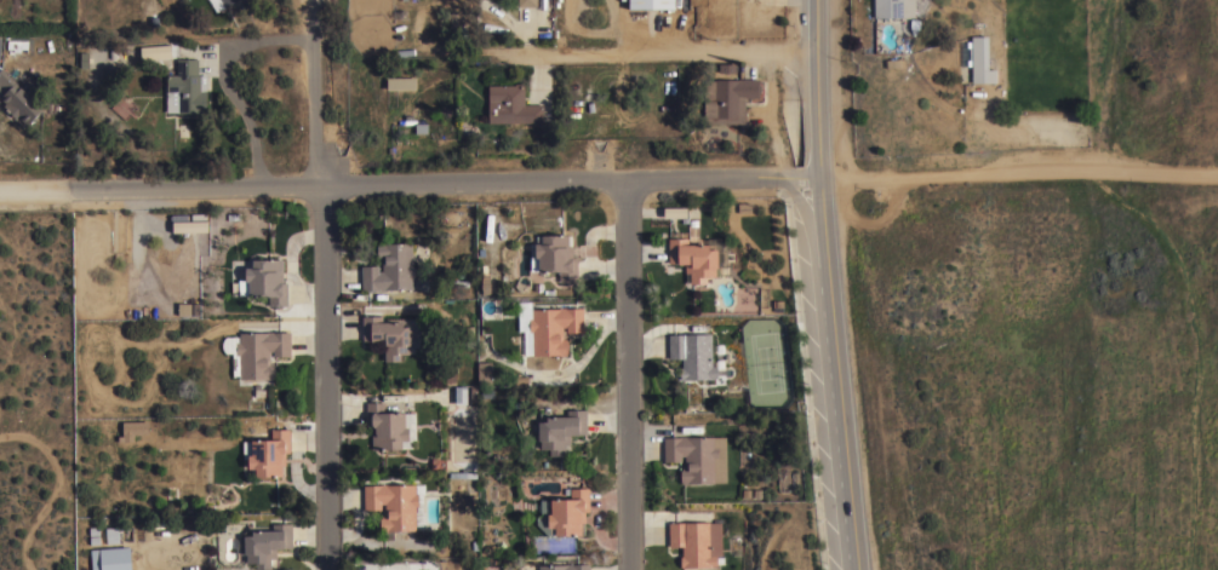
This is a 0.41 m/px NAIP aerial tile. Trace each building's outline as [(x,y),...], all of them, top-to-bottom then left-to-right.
[(213,12),(222,8),(218,0),(207,0),(213,12)] [(629,8),(629,0),(674,0),(674,8),(629,8)] [(874,17),(874,0),(914,0),(915,17),(874,17)] [(972,82),(972,70),(965,70),(965,64),(970,64),(970,41),(971,41),(971,35),(988,35),(988,68),(995,68),(996,81),(972,82)] [(27,40),(27,48),(21,48),(21,51),(13,51),(13,48),(7,48),(7,39),(27,40)] [(170,58),(169,45),(139,46),(139,59),(170,58)] [(206,113),(177,113),(177,111),(166,111),(166,74),(177,74),(177,58),(198,58),(198,74),(207,74),(206,113)] [(719,63),(736,64),(736,79),(738,79),(738,77),(760,77),(760,97),(744,97),(744,121),(704,121),(704,99),(715,99),(715,79),(719,79),(719,63)] [(6,103),(0,97),(4,93),(0,90),(0,69),(2,68),(42,106),(27,123),(18,115),(17,116),(4,104),(6,103)] [(416,76),(416,88),(387,88),(387,76),(416,76)] [(543,122),(536,122),(536,121),(490,121),(488,84),(515,84),(515,82),(525,82),(525,103),(543,103),(543,122)] [(205,221),(171,221),(172,232),(205,231),(205,221)] [(567,234),(568,244),(572,244),(572,257),(577,257),(577,281),(559,281),(559,270),(539,270),(538,257),(536,257),(534,242),(542,242),(542,235),(567,234)] [(717,267),(715,267),(715,276),(707,276),(707,282),(690,282),(690,272),(685,272),(685,263),(677,263),(668,263),(668,237),(687,237),(687,243),(727,242),(727,259),(717,259),(717,267)] [(412,266),(414,266),(416,278),(413,278),(413,287),(385,288),(385,289),(378,289),(378,288),(362,289),(361,265),(378,264),(378,270),(383,270),(382,258),(379,258),(379,255),(377,255),(377,244),(379,244),(379,242),(383,242),(383,243),(412,242),(412,266)] [(279,258),(279,269),(282,269),(282,282),(287,282),(287,305),(269,305),(269,294),(250,294),(250,280),(246,280),(246,266),(252,266),(252,259),(279,258)] [(199,303),(199,315),(177,315),(177,303),(184,303),(199,303)] [(560,307),(559,306),(566,306),(566,307),(583,306),(583,332),(566,332),(566,326),(562,326),(562,338),(566,338),(566,340),(567,340),(568,352),(566,352),(566,355),(559,355),(559,353),(532,355),(532,330),(528,330),(528,317),(531,317),(531,309),(560,307)] [(362,315),(382,315),(382,321),(402,321),(402,326),(411,326),(411,344),(410,344),(410,352),(400,352),(400,359),(385,359),(385,349),(381,350),(381,345),(385,345),(385,339),(362,340),(362,315)] [(291,355),(274,356),(274,350),(270,350),(270,362),(273,362),(273,364),(275,364),(275,375),(274,375),(274,378),(268,378),(240,378),(240,353),(236,353),(236,341),(240,341),(239,332),(268,332),(268,330),(274,330),(274,332),(291,330),(291,355)] [(711,333),(711,365),(716,365),(716,378),(711,378),(680,379),(680,368),(682,368),(682,357),(668,358),(668,334),(711,333)] [(491,385),(478,385),(478,361),(491,361),(491,385)] [(465,362),(467,384),(454,384),(454,385),(445,385),(445,362),(454,362),(465,362)] [(467,403),(456,403),(454,385),(467,385),(467,403)] [(372,449),(371,425),(367,425),(366,402),(385,402),(385,411),(405,411),(405,426),(408,426),(408,439),(401,439),(402,448),(372,449)] [(587,433),(578,433),(570,433),(571,443),(565,443),(566,454),(550,455),(550,448),(541,448),(541,439),(538,439),(538,420),(547,420),(547,416),(567,415),(567,409),(587,409),(587,433)] [(146,421),(120,422),(120,441),(132,440),(132,434),(146,434),(146,421)] [(290,451),(285,451),(286,465),(281,465),(282,476),(256,476),(256,467),(248,467),(248,457),(242,457),(242,441),(252,441),(252,438),(271,438),(271,428),(290,428),(290,451)] [(726,482),(682,483),(682,482),(681,482),(680,470),(682,470),(682,467),(685,467),(685,455),(681,455),(681,460),(664,461),(664,437),(681,437),(681,436),(687,436),(687,437),(725,436),(726,482)] [(381,484),(381,483),(387,483),(387,484),(414,483),(414,493),(418,493),(418,506),(416,506),(416,530),(393,530),(394,539),(384,539),(384,531),(383,531),(383,529),(381,529),(381,517),(382,517),(382,514),(385,514),(385,502),(381,503),(381,508),(364,508),(364,484),(381,484)] [(589,511),(584,511),(585,522),(582,522),(582,534),(555,534),(555,526),(548,526),(548,513),(551,513),(551,499),(570,497),(570,488),(589,486),(589,511)] [(709,520),(709,522),(721,522),(722,554),(716,555),(716,557),(724,557),(724,563),(717,563),(717,565),(711,565),(711,566),(685,566),(685,568),(681,568),(681,566),(680,566),(680,555),(682,555),(682,546),(669,546),(669,522),(709,520)] [(240,553),(240,536),(245,531),(252,531),(252,530),(273,529),(271,523),(292,523),(292,547),(284,547),(275,548),(275,558),(270,558),(271,569),(256,569),(256,562),(246,562),(246,553),(245,553),(240,553)] [(119,542),(107,542),(105,526),(118,526),(119,542)] [(130,546),(132,569),(92,569),(91,548),(130,546)]
